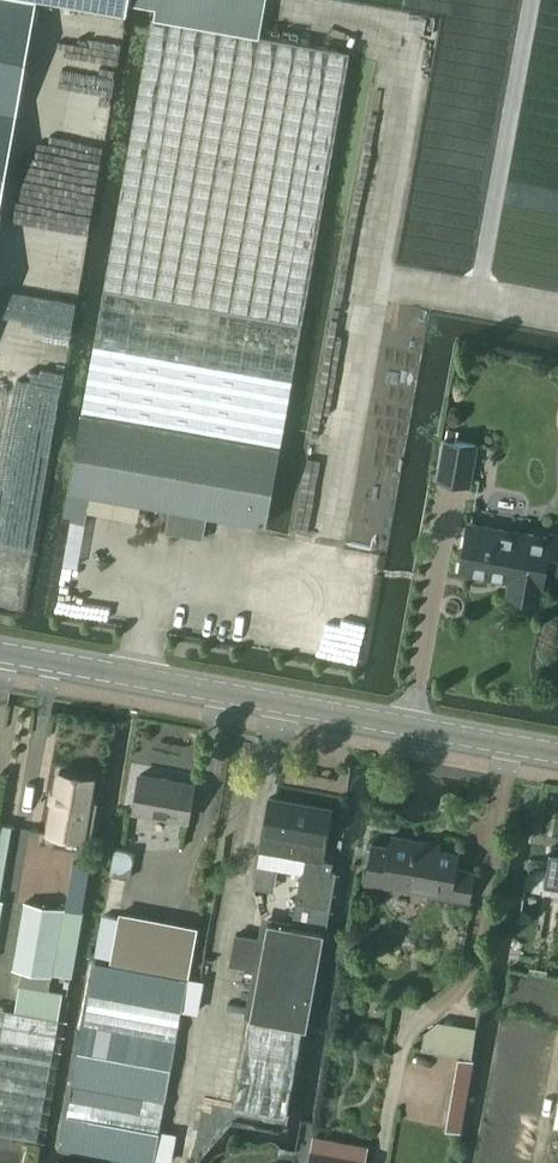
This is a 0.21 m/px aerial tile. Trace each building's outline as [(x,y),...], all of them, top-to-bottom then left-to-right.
[(37,0),(0,0),(0,208),(37,0)] [(84,6),(127,13),(129,1),(129,0),(50,0),(84,6)] [(67,488),(68,489),(76,490),(185,510),(181,534),(203,538),(206,517),(207,513),(265,524),(279,447),(348,50),(259,35),(266,0),(129,0),(129,1),(150,4),(152,5),(157,6),(156,17),(152,16),(151,16),(81,411),(67,488)] [(444,438),(437,478),(468,484),(475,444),(444,438)] [(460,571),(487,575),(488,571),(512,575),(516,581),(511,585),(509,594),(537,599),(540,585),(542,585),(545,568),(557,571),(557,535),(550,534),(549,538),(468,523),(460,571)] [(93,778),(60,772),(49,833),(82,839),(93,778)] [(134,810),(188,819),(194,784),(141,774),(134,810)] [(260,847),(321,859),(331,809),(270,797),(260,847)] [(12,826),(2,823),(0,833),(0,890),(12,826)] [(384,883),(385,879),(431,888),(430,892),(468,900),(474,871),(455,867),(457,853),(391,840),(389,851),(372,847),(365,880),(384,883)] [(557,881),(557,848),(551,847),(545,878),(557,881)] [(25,901),(13,967),(52,974),(52,973),(68,976),(70,977),(73,977),(84,911),(64,908),(25,901)] [(104,913),(96,953),(112,956),(111,961),(190,975),(199,926),(121,912),(120,916),(104,913)] [(267,918),(250,1014),(303,1023),(307,1024),(324,928),(293,923),(267,918)] [(62,1143),(152,1159),(185,978),(95,961),(62,1143)] [(63,992),(19,985),(15,1010),(0,1008),(0,1134),(38,1140),(63,992)] [(250,1014),(233,1107),(286,1116),(303,1023),(250,1014)] [(423,1048),(472,1056),(476,1026),(439,1021),(425,1031),(423,1048)] [(458,1057),(445,1129),(460,1132),(473,1060),(458,1057)] [(307,1162),(365,1162),(365,1159),(329,1152),(332,1140),(312,1136),(307,1162)]
